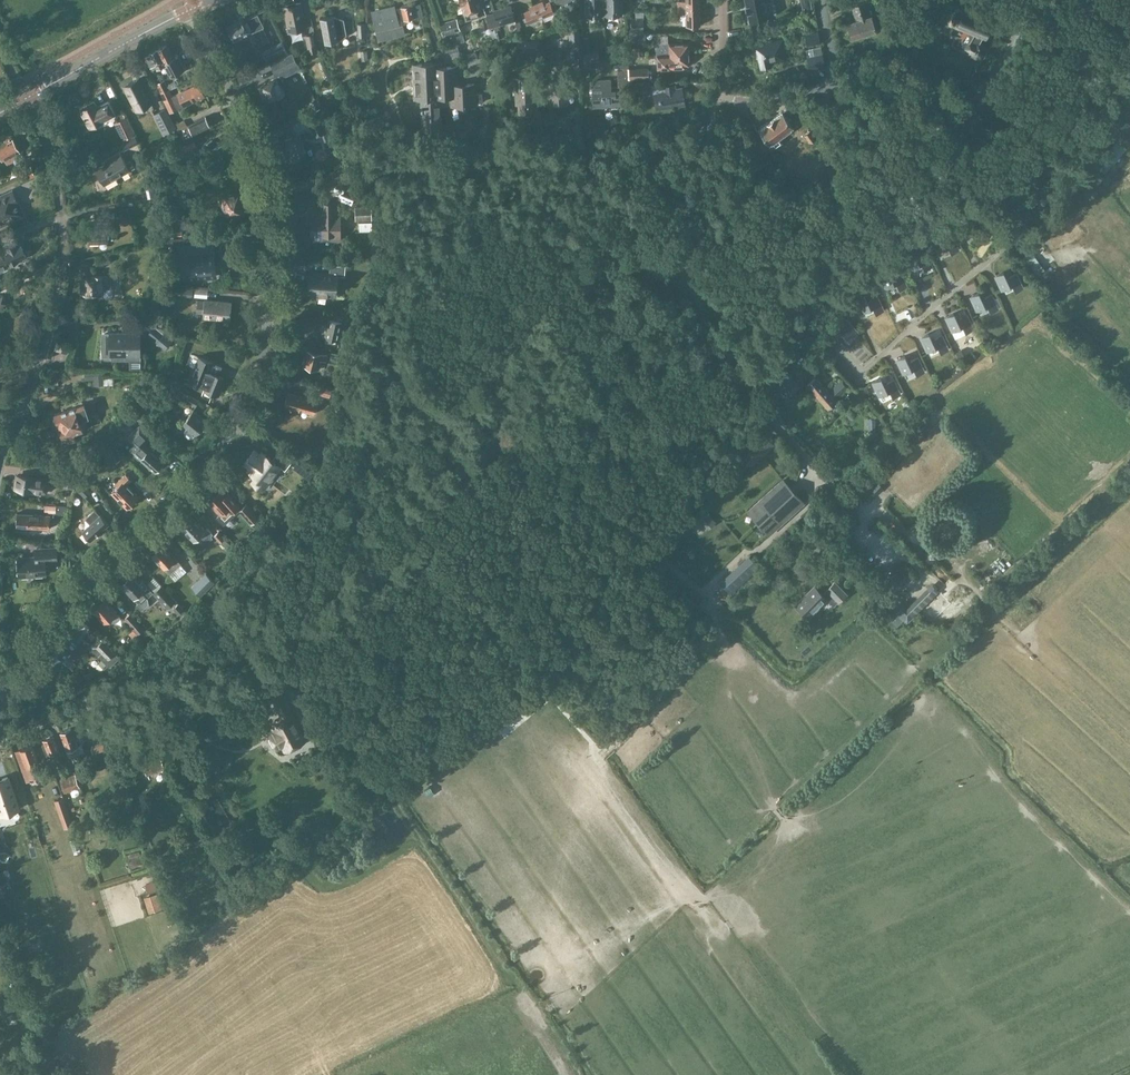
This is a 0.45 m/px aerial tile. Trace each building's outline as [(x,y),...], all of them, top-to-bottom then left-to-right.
[(484,8),(482,0),(459,0),(465,21),(480,16),(478,10),(484,8)] [(554,12),(559,11),(556,4),(555,0),(549,0),(550,2),(544,4),(542,0),(528,6),(530,10),(525,13),(529,23),(554,12)] [(560,13),(579,5),(579,0),(555,0),(556,4),(559,11),(560,13)] [(603,0),(584,0),(584,16),(603,15),(603,0)] [(603,15),(622,15),(622,0),(603,0),(603,15)] [(745,5),(743,6),(745,17),(747,16),(749,22),(768,18),(765,2),(771,1),(770,0),(744,0),(745,5)] [(855,20),(847,23),(852,38),(875,31),(871,16),(873,16),(868,1),(851,6),(855,20)] [(283,6),(288,33),(306,29),(301,3),(283,6)] [(372,14),(377,33),(376,33),(378,41),(405,34),(403,24),(405,23),(404,19),(417,16),(418,18),(423,16),(420,4),(415,5),(415,3),(401,6),(401,8),(395,9),(394,6),(380,10),(380,12),(372,14)] [(494,11),(494,13),(498,26),(515,21),(510,6),(494,11)] [(699,7),(677,8),(678,12),(678,13),(686,13),(687,26),(700,26),(699,7)] [(263,12),(258,14),(261,21),(266,18),(263,12)] [(269,40),(263,27),(264,26),(261,21),(258,14),(257,13),(249,17),(247,18),(246,15),(236,20),(237,23),(228,28),(234,40),(249,33),(256,47),(269,40)] [(498,26),(494,13),(486,15),(490,28),(498,26)] [(333,15),(320,18),(324,43),(338,40),(346,35),(344,19),(334,21),(333,15)] [(964,50),(977,57),(977,58),(982,56),(987,47),(979,42),(984,32),(987,33),(990,27),(974,21),(973,23),(959,16),(956,16),(954,18),(953,21),(953,24),(955,26),(958,28),(958,27),(973,33),(964,50)] [(631,19),(631,32),(643,32),(643,18),(635,18),(631,19)] [(450,47),(448,41),(446,34),(460,30),(457,19),(439,24),(445,44),(448,43),(449,47),(450,47)] [(357,23),(358,37),(365,36),(364,23),(357,23)] [(578,26),(568,26),(570,43),(579,43),(578,26)] [(817,31),(804,34),(807,45),(819,42),(817,31)] [(631,32),(628,32),(628,42),(631,42),(643,42),(644,42),(644,32),(643,32),(631,32)] [(305,35),(308,53),(317,51),(314,34),(305,35)] [(459,43),(462,53),(474,50),(471,39),(459,43)] [(538,40),(521,41),(521,51),(538,50),(538,40)] [(770,62),(786,58),(782,40),(755,46),(761,68),(771,66),(770,62)] [(282,41),(261,51),(266,62),(287,52),(282,41)] [(687,42),(669,43),(668,43),(656,43),(656,44),(656,54),(662,54),(668,54),(687,53),(687,43),(687,42)] [(164,66),(170,77),(185,69),(178,56),(173,58),(167,45),(149,54),(149,55),(145,57),(151,68),(154,66),(156,70),(164,66)] [(451,56),(460,53),(457,45),(448,47),(451,56)] [(591,61),(599,61),(599,51),(582,52),(582,61),(583,68),(592,67),(591,61)] [(466,54),(469,63),(478,60),(476,52),(466,54)] [(292,53),(270,63),(275,73),(275,74),(297,64),(292,53)] [(663,54),(657,55),(657,68),(671,68),(671,67),(685,67),(685,65),(689,64),(688,54),(669,54),(663,54)] [(826,67),(824,56),(823,54),(807,58),(810,71),(826,67)] [(441,126),(440,105),(450,105),(450,107),(476,105),(476,103),(482,102),(482,93),(476,93),(475,83),(457,84),(457,66),(439,66),(439,63),(413,64),(415,98),(421,98),(423,131),(437,130),(437,126),(441,126)] [(648,68),(628,69),(628,78),(630,78),(648,78),(648,68)] [(623,70),(617,70),(618,86),(628,85),(627,69),(623,69),(623,70)] [(282,80),(284,80),(283,77),(282,76),(281,77),(280,75),(275,78),(268,81),(269,82),(260,86),(262,92),(262,94),(264,98),(266,100),(267,101),(276,96),(276,97),(284,94),(279,84),(283,82),(282,80)] [(519,98),(519,113),(535,112),(534,77),(516,77),(517,98),(519,98)] [(138,78),(124,86),(137,110),(151,102),(138,78)] [(610,79),(592,80),(592,87),(593,106),(608,105),(608,104),(620,104),(620,86),(611,87),(610,79)] [(156,83),(164,100),(172,96),(164,80),(156,83)] [(566,90),(570,90),(570,81),(550,83),(551,105),(567,104),(566,90)] [(685,106),(682,89),(682,87),(676,88),(675,84),(664,86),(664,84),(651,84),(650,84),(650,82),(631,82),(631,95),(650,95),(650,93),(653,92),(656,110),(685,106)] [(172,96),(164,100),(170,112),(204,95),(199,83),(172,96)] [(331,88),(322,90),(324,99),(333,96),(331,88)] [(316,99),(311,101),(314,109),(319,107),(316,99)] [(824,101),(825,114),(839,113),(838,100),(824,101)] [(104,118),(114,113),(108,102),(97,108),(94,102),(81,109),(90,127),(105,119),(104,118)] [(794,127),(793,126),(797,124),(807,117),(805,104),(791,106),(787,109),(787,108),(782,111),(758,128),(770,144),(771,143),(775,148),(782,142),(779,138),(794,127)] [(166,108),(153,114),(161,130),(163,134),(176,127),(173,123),(166,108)] [(319,109),(304,118),(305,119),(311,130),(314,137),(321,135),(323,141),(331,138),(330,134),(326,122),(319,109)] [(114,123),(122,140),(135,134),(126,117),(114,123)] [(183,135),(185,139),(210,126),(205,117),(182,128),(185,134),(183,135)] [(811,130),(804,135),(810,142),(816,137),(811,130)] [(297,137),(296,134),(283,139),(285,146),(283,147),(285,155),(288,154),(290,161),(304,157),(301,148),(302,147),(299,137),(297,137)] [(120,142),(124,150),(138,143),(134,135),(120,142)] [(179,136),(173,140),(177,147),(183,144),(179,136)] [(2,157),(3,159),(4,158),(8,164),(22,156),(12,138),(0,145),(0,158),(2,157)] [(203,144),(216,173),(225,169),(222,162),(231,158),(224,142),(215,146),(212,140),(203,144)] [(1096,166),(1104,172),(1112,162),(1114,163),(1117,160),(1118,161),(1120,159),(1118,158),(1126,148),(1116,140),(1096,166)] [(178,150),(182,157),(198,148),(194,141),(178,150)] [(154,150),(146,154),(151,163),(158,159),(154,150)] [(118,152),(110,157),(104,160),(106,163),(95,170),(104,185),(129,170),(135,168),(131,160),(124,163),(118,152)] [(17,168),(22,181),(35,176),(29,162),(17,168)] [(155,183),(148,185),(150,197),(157,196),(155,183)] [(218,195),(215,186),(199,191),(202,199),(218,195)] [(23,215),(11,191),(0,196),(0,226),(23,215)] [(243,213),(244,208),(241,204),(241,201),(242,197),(239,193),(239,192),(223,195),(224,201),(223,201),(225,211),(226,211),(228,217),(243,214),(243,213)] [(306,228),(312,228),(312,236),(313,236),(314,240),(341,240),(341,212),(336,212),(336,202),(319,202),(319,213),(306,213),(306,228)] [(355,206),(355,221),(372,220),(371,206),(355,206)] [(975,230),(978,236),(985,233),(979,219),(968,224),(965,217),(958,221),(965,235),(975,230)] [(372,221),(358,222),(358,231),(372,231),(372,221)] [(89,223),(90,242),(107,242),(106,223),(89,223)] [(948,247),(951,253),(959,249),(952,235),(942,240),(939,234),(932,237),(938,251),(948,247)] [(11,267),(10,264),(11,263),(11,264),(16,261),(25,257),(26,256),(18,239),(13,241),(14,242),(0,249),(0,272),(11,267)] [(1023,240),(1013,247),(1021,258),(1022,257),(1037,277),(1046,270),(1031,250),(1030,251),(1023,240)] [(213,241),(177,245),(179,263),(186,262),(187,281),(217,278),(216,273),(223,272),(221,253),(215,253),(213,241)] [(370,252),(379,255),(382,244),(373,242),(370,252)] [(921,263),(924,269),(932,266),(925,252),(915,257),(912,251),(905,254),(911,268),(921,263)] [(111,262),(109,254),(95,257),(96,265),(111,262)] [(329,271),(309,269),(307,295),(336,297),(338,275),(344,275),(345,265),(330,264),(329,271)] [(897,283),(899,289),(907,286),(900,272),(890,276),(887,270),(880,274),(886,288),(897,283)] [(1013,285),(1015,291),(1023,288),(1016,274),(1006,278),(1003,272),(996,276),(1002,290),(1013,285)] [(83,293),(102,293),(104,293),(104,295),(106,297),(111,297),(113,295),(113,290),(111,290),(111,276),(106,276),(93,276),(93,277),(82,277),(82,283),(81,284),(81,291),(83,293)] [(180,297),(192,298),(193,291),(181,289),(180,297)] [(988,305),(991,311),(998,308),(991,294),(981,299),(978,293),(971,296),(977,310),(988,305)] [(873,307),(876,313),(884,310),(877,296),(867,300),(864,294),(857,298),(863,312),(873,307)] [(232,302),(204,299),(198,299),(197,313),(203,313),(203,317),(219,318),(219,321),(230,322),(232,302)] [(963,309),(958,311),(961,317),(966,315),(963,309)] [(160,311),(158,325),(166,326),(168,312),(160,311)] [(841,313),(828,325),(845,344),(858,332),(841,313)] [(953,313),(946,317),(953,331),(956,337),(966,332),(973,329),(967,315),(966,315),(961,317),(956,320),(953,313)] [(156,314),(145,314),(146,327),(153,327),(156,327),(156,314)] [(325,340),(336,343),(336,340),(339,341),(343,322),(329,319),(325,337),(326,338),(325,340)] [(153,327),(147,334),(165,350),(175,338),(168,332),(166,331),(166,330),(158,327),(156,327),(153,327)] [(102,357),(109,357),(111,357),(111,359),(141,359),(141,333),(101,333),(101,339),(100,345),(101,351),(102,357)] [(938,346),(941,352),(948,349),(942,335),(931,340),(929,334),(921,337),(928,351),(938,346)] [(786,352),(792,361),(800,355),(794,344),(785,351),(786,352)] [(325,361),(327,355),(308,351),(304,365),(319,368),(321,360),(325,361)] [(914,369),(917,375),(924,371),(918,357),(907,362),(905,356),(897,359),(904,373),(914,369)] [(204,390),(218,396),(225,378),(209,371),(212,362),(198,357),(188,382),(203,388),(203,386),(205,387),(204,390)] [(84,372),(85,380),(94,379),(95,386),(103,385),(103,378),(102,371),(84,372)] [(807,385),(828,409),(837,401),(816,377),(807,385)] [(890,391),(893,397),(900,394),(894,380),(884,384),(881,378),(873,382),(880,396),(890,391)] [(835,386),(829,391),(836,398),(847,388),(840,380),(837,383),(835,386)] [(185,401),(195,406),(198,400),(188,395),(184,392),(171,385),(167,392),(180,399),(181,398),(185,401)] [(319,386),(317,394),(329,398),(331,390),(319,386)] [(284,406),(314,414),(318,396),(306,393),(305,396),(288,392),(284,406)] [(327,399),(325,405),(333,407),(334,401),(327,399)] [(79,422),(89,419),(83,404),(54,414),(62,437),(63,437),(65,443),(75,439),(73,433),(82,430),(79,422)] [(193,410),(182,423),(187,427),(184,430),(185,435),(188,438),(193,437),(195,434),(207,420),(193,410)] [(139,460),(141,458),(155,471),(163,462),(146,445),(146,441),(151,435),(139,425),(127,438),(134,444),(128,451),(130,453),(130,452),(137,458),(139,460)] [(108,453),(117,463),(122,457),(113,448),(108,453)] [(253,453),(243,466),(250,471),(248,474),(254,478),(265,487),(279,469),(280,467),(285,472),(290,465),(292,463),(278,452),(271,462),(262,455),(260,458),(253,453)] [(298,461),(293,468),(298,471),(303,465),(298,461)] [(48,483),(66,486),(68,473),(50,471),(48,483)] [(118,486),(112,492),(127,507),(138,496),(126,484),(130,480),(125,474),(116,483),(118,486)] [(24,491),(45,494),(45,493),(47,479),(17,475),(16,488),(24,489),(24,491)] [(803,502),(793,491),(789,487),(782,480),(748,511),(758,522),(768,533),(803,502)] [(878,482),(872,488),(877,494),(883,488),(878,482)] [(77,489),(84,497),(90,492),(82,483),(77,489)] [(210,500),(209,501),(221,514),(218,517),(224,524),(239,511),(239,510),(241,508),(239,506),(228,493),(224,496),(219,491),(215,495),(213,495),(210,498),(210,500)] [(251,524),(258,517),(259,517),(258,517),(254,511),(246,503),(241,508),(239,510),(239,511),(251,524)] [(54,518),(61,518),(66,506),(44,505),(44,512),(54,512),(54,518)] [(258,508),(254,511),(258,517),(262,513),(258,508)] [(95,511),(89,516),(86,519),(90,524),(82,531),(90,540),(109,524),(100,514),(99,515),(95,511)] [(49,529),(50,515),(17,513),(16,527),(36,528),(36,529),(37,530),(41,531),(43,530),(43,528),(49,529)] [(200,534),(203,537),(208,542),(213,538),(211,536),(213,534),(207,528),(206,529),(199,522),(198,523),(192,517),(181,527),(194,539),(200,534)] [(218,531),(214,535),(220,542),(224,538),(218,531)] [(224,538),(220,542),(225,548),(229,544),(224,538)] [(152,555),(164,568),(169,574),(181,564),(169,550),(168,551),(163,545),(152,555)] [(56,560),(55,548),(40,549),(40,556),(17,557),(18,576),(45,574),(44,561),(56,560)] [(719,581),(730,593),(758,566),(747,555),(719,581)] [(192,587),(200,596),(214,582),(205,573),(192,587)] [(121,583),(120,584),(134,598),(138,602),(136,604),(141,610),(149,603),(149,602),(148,598),(147,598),(143,593),(149,588),(147,586),(142,580),(139,582),(131,574),(127,577),(125,577),(121,581),(121,583)] [(838,603),(847,594),(834,581),(826,590),(822,594),(814,586),(795,604),(796,605),(794,606),(800,612),(801,611),(808,617),(827,599),(827,598),(830,595),(837,602),(838,603)] [(887,590),(880,597),(893,610),(902,619),(906,623),(918,610),(938,590),(930,583),(905,608),(887,590)] [(161,586),(155,592),(160,597),(160,601),(164,605),(171,605),(176,600),(161,586)] [(951,603),(938,590),(918,610),(932,623),(951,603)] [(827,598),(827,599),(834,605),(837,602),(830,595),(827,598)] [(92,608),(105,623),(110,618),(115,623),(121,617),(117,612),(104,598),(92,608)] [(178,604),(173,608),(177,612),(182,608),(178,604)] [(902,619),(893,610),(887,616),(886,617),(895,626),(902,619)] [(143,628),(130,614),(123,620),(137,634),(143,628)] [(54,653),(64,661),(67,657),(70,660),(75,655),(78,658),(90,644),(83,638),(76,646),(67,638),(57,649),(58,649),(54,653)] [(103,640),(96,647),(101,652),(98,655),(110,667),(119,657),(115,653),(103,640)] [(102,659),(95,666),(101,673),(109,666),(102,659)] [(298,665),(285,671),(288,678),(301,673),(298,665)] [(79,672),(72,677),(77,683),(83,679),(79,672)] [(274,729),(268,732),(274,744),(276,749),(281,747),(283,751),(304,742),(291,714),(293,713),(284,695),(282,696),(280,691),(270,696),(281,719),(271,724),(274,729)] [(76,754),(76,755),(81,753),(84,761),(82,757),(85,755),(84,751),(82,744),(77,745),(71,728),(60,732),(67,750),(66,750),(69,757),(76,754)] [(42,744),(48,759),(52,757),(53,760),(55,759),(55,757),(60,754),(59,750),(53,735),(42,740),(44,744),(42,744)] [(101,744),(92,747),(96,759),(101,757),(100,754),(107,752),(103,742),(103,740),(100,741),(101,744)] [(15,752),(22,769),(26,782),(43,776),(32,745),(15,752)] [(160,755),(143,761),(147,773),(164,768),(160,755)] [(75,774),(60,779),(64,792),(79,787),(75,774)] [(1,814),(18,808),(7,777),(0,779),(0,814),(1,814)] [(53,802),(62,828),(71,825),(62,799),(53,802)] [(145,886),(147,892),(156,889),(153,881),(147,883),(148,885),(145,886)] [(144,898),(149,913),(162,909),(157,893),(144,898)]
